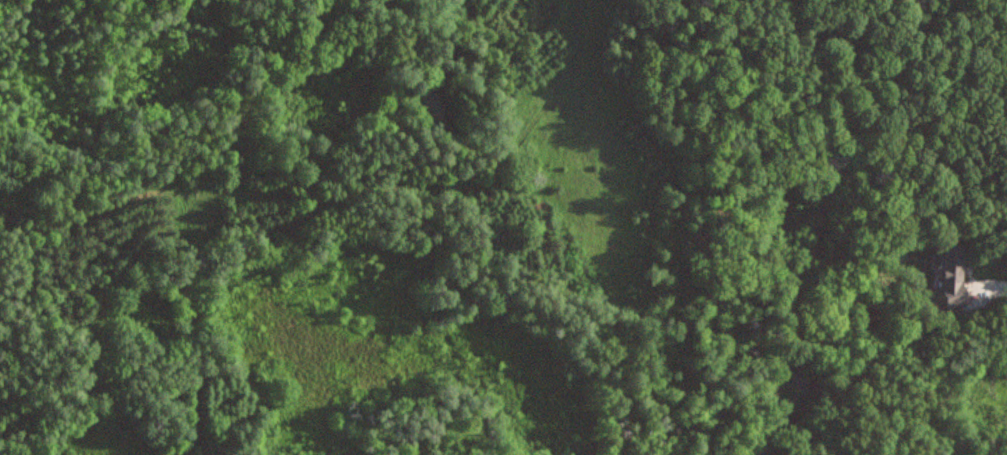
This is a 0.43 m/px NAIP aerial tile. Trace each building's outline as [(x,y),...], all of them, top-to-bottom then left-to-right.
[(1006,278),(1006,240),(996,240),(997,278),(1006,278)]
